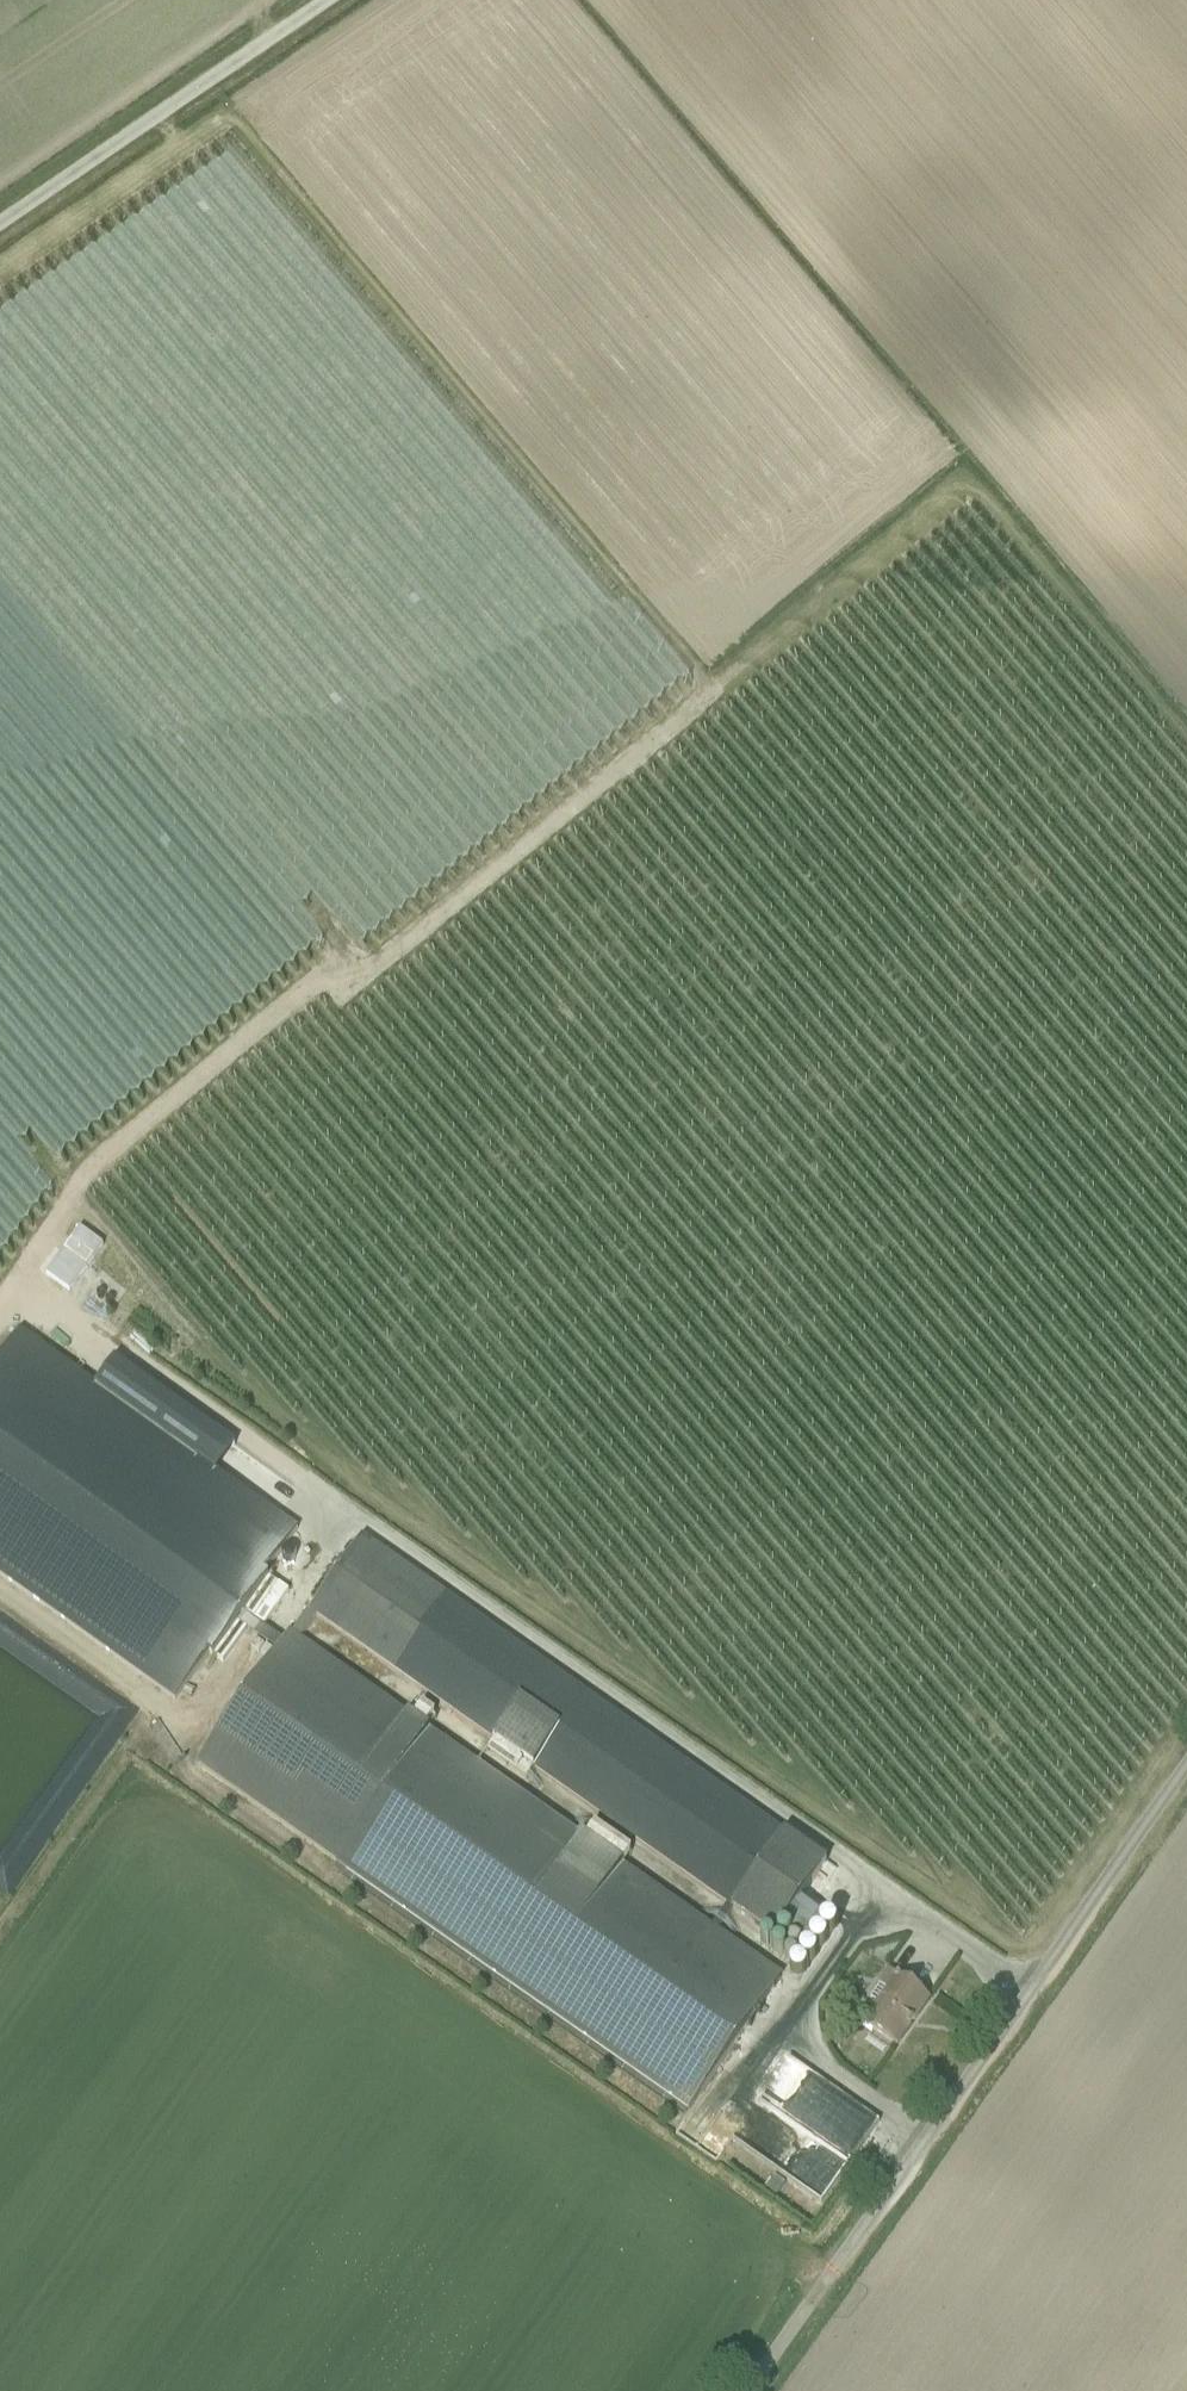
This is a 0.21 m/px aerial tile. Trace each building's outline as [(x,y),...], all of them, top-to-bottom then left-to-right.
[(173,1704),(296,1531),(215,1474),(234,1446),(113,1361),(96,1384),(18,1329),(0,1355),(0,1581),(173,1704)] [(202,1769),(683,2106),(775,1975),(625,1870),(629,1855),(588,1826),(579,1838),(430,1733),(436,1724),(417,1710),(411,1717),(303,1642),(316,1623),(488,1744),(482,1753),(527,1785),(534,1775),(776,1946),(835,1863),(365,1532),(238,1712),(226,1704),(207,1731),(222,1741),(202,1769)] [(855,2020),(899,2047),(926,2002),(883,1976),(855,2020)] [(886,2126),(797,2075),(774,2114),(824,2142),(816,2156),(808,2151),(789,2183),(837,2210),(886,2126)] [(729,2159),(737,2140),(716,2131),(723,2115),(703,2107),(688,2141),(729,2159)]
